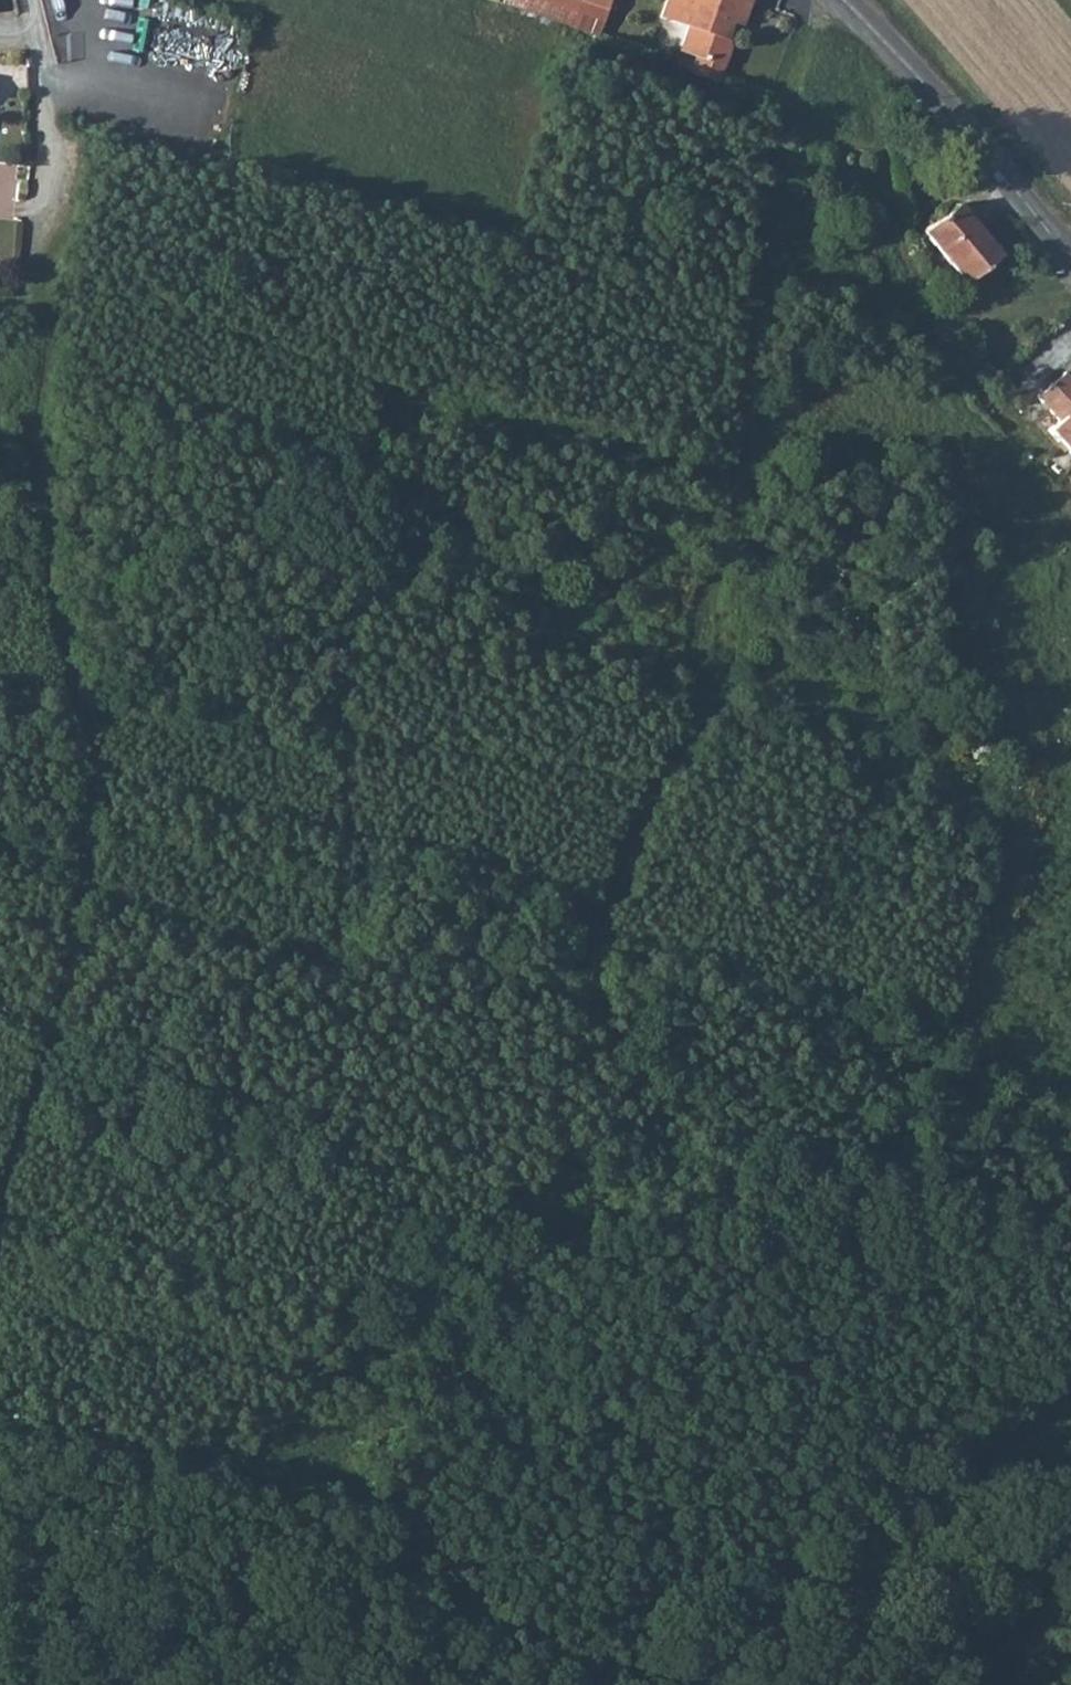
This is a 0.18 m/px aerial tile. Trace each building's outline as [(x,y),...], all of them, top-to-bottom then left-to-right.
[(570,25),(578,0),(502,0),(502,1),(570,25)] [(570,25),(597,35),(606,7),(585,0),(578,0),(570,25)] [(661,16),(687,25),(678,50),(696,56),(690,72),(717,81),(728,46),(725,38),(720,37),(724,26),(719,24),(721,17),(731,21),(740,24),(749,0),(666,0),(661,16)] [(720,37),(725,38),(731,21),(721,17),(719,24),(724,26),(720,37)] [(998,253),(956,203),(923,230),(946,257),(965,281),(998,253)] [(965,281),(946,257),(941,261),(960,285),(965,281)] [(1036,394),(1058,418),(1048,427),(1070,454),(1070,378),(1063,370),(1036,394)]
